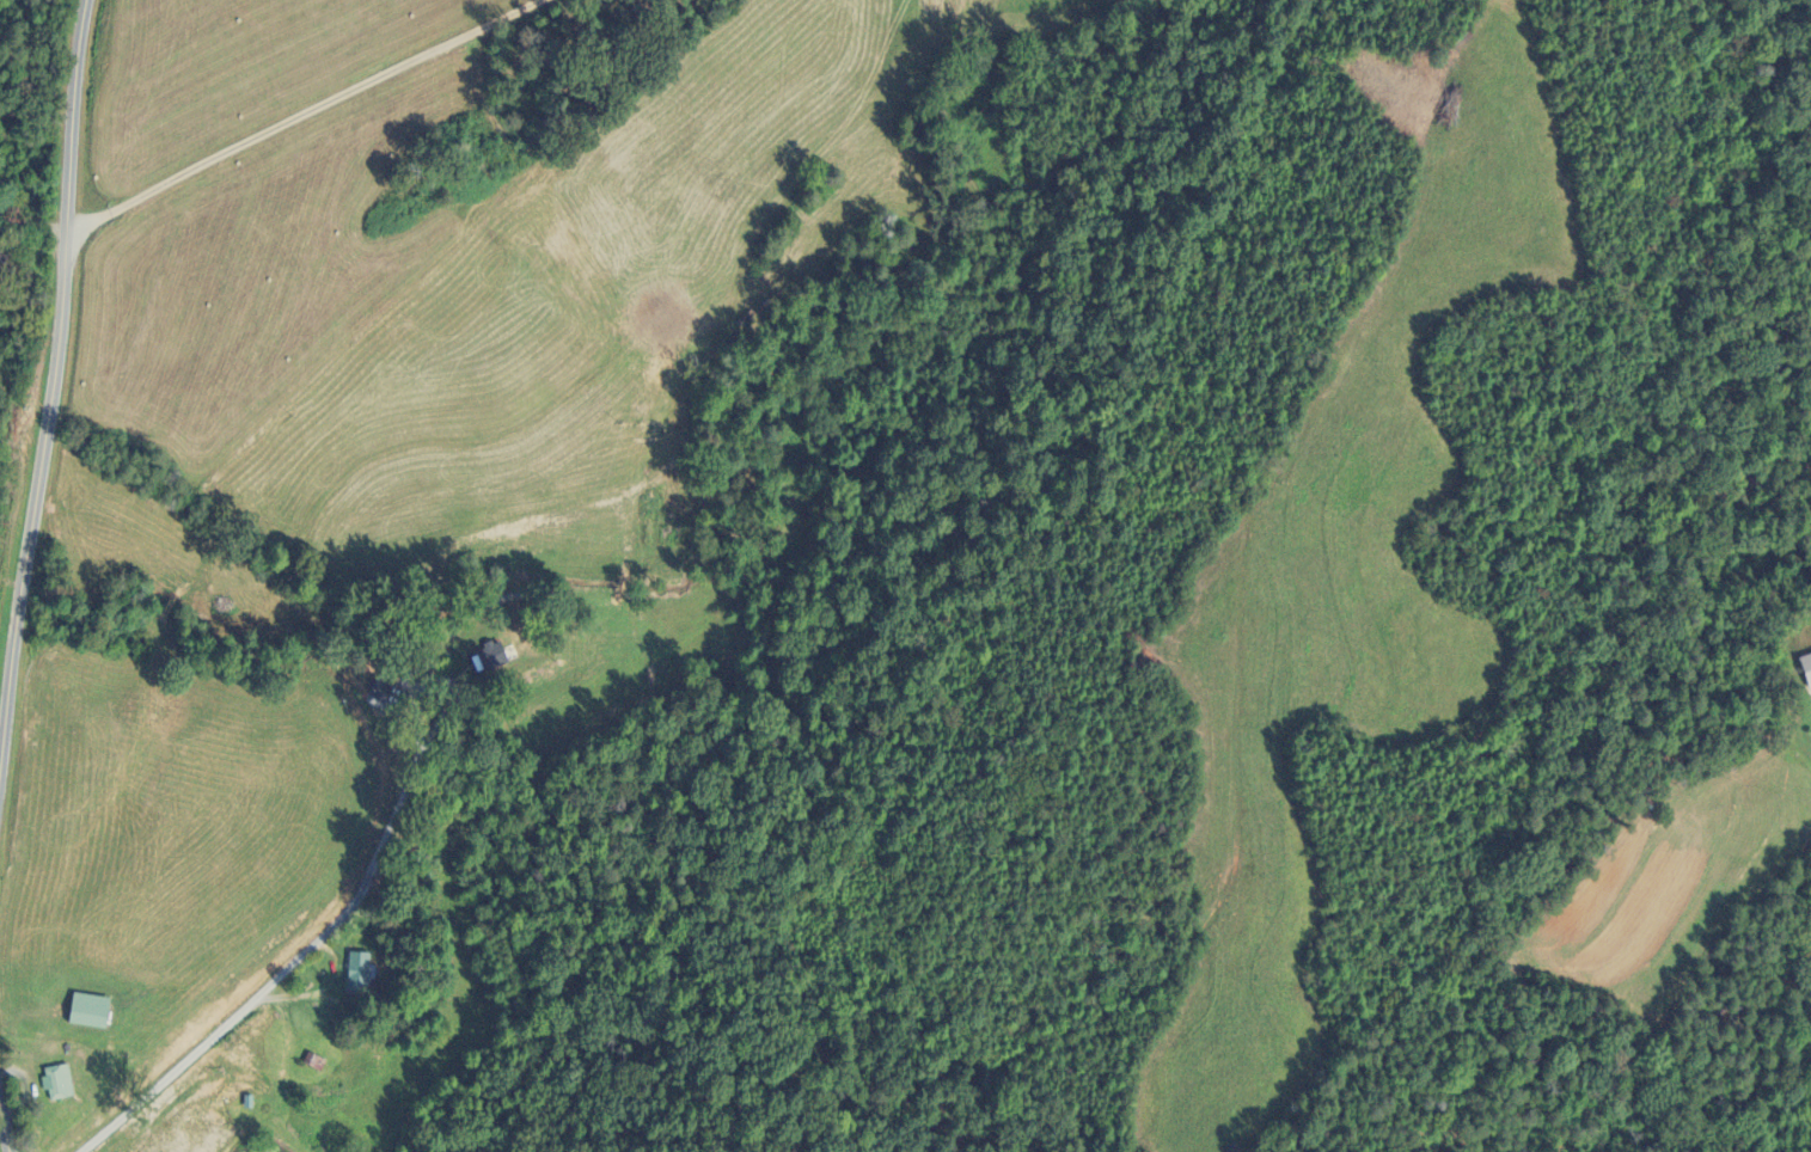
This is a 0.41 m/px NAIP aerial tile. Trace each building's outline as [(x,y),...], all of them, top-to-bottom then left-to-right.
[(516,663),(505,639),(478,652),(489,676),(516,663)] [(1806,692),(1810,690),(1810,655),(1795,661),(1806,692)] [(376,954),(355,953),(353,993),(377,995),(378,965),(376,965),(376,954)] [(119,1000),(81,992),(75,1023),(113,1030),(119,1000)] [(54,1100),(78,1098),(74,1065),(46,1068),(49,1092),(54,1091),(54,1100)]
